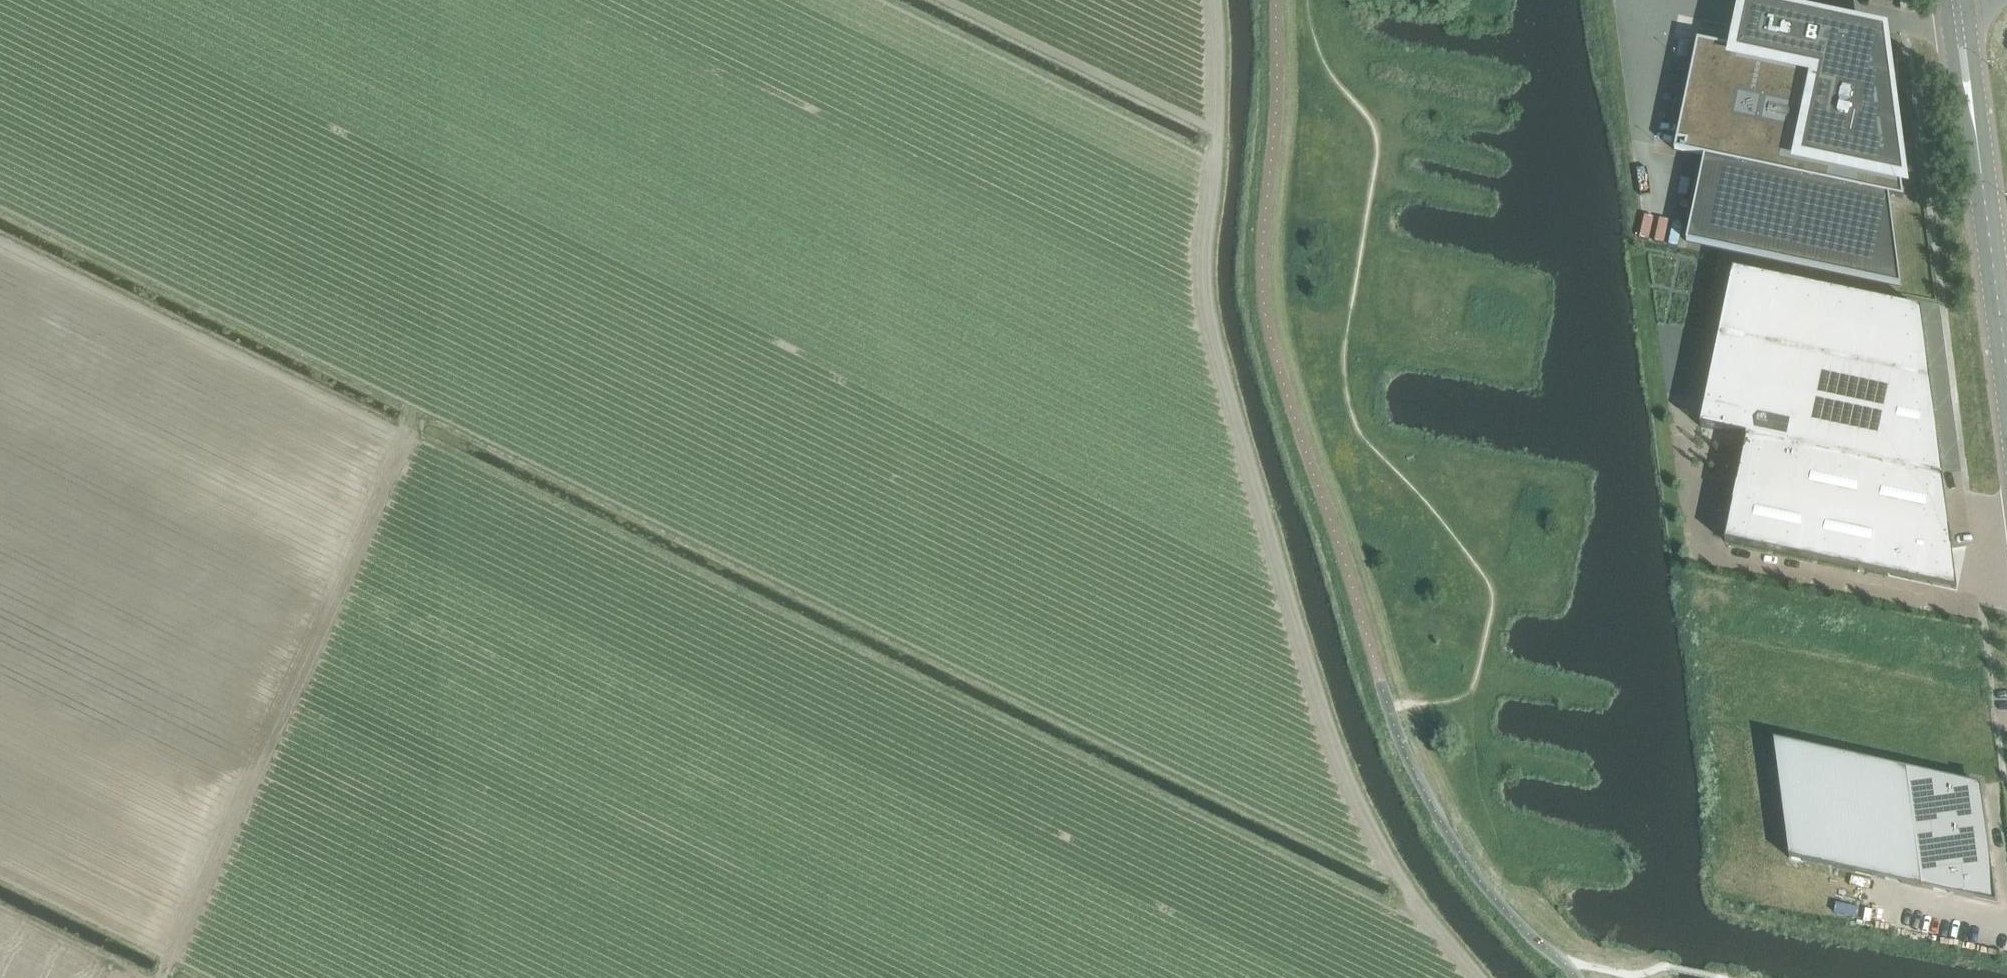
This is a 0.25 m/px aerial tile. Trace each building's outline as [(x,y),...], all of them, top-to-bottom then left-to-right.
[(1703,163),(1686,243),(1901,287),(1890,201),(1889,196),(1903,199),(1885,59),(1876,57),(1874,35),(1849,30),(1848,30),(1849,29),(1789,16),(1789,18),(1785,38),(1780,59),(1738,50),(1697,42),(1697,44),(1674,151),(1704,158),(1703,163)] [(1732,271),(1700,428),(1746,438),(1743,454),(1739,474),(1737,485),(1736,485),(1732,504),(1733,504),(1725,543),(1888,577),(1889,577),(1957,591),(1957,590),(1951,550),(1952,550),(1952,549),(1949,531),(1942,478),(1920,310),(1732,271)] [(1981,786),(1773,740),(1788,859),(1867,876),(1996,905),(1981,786)]
